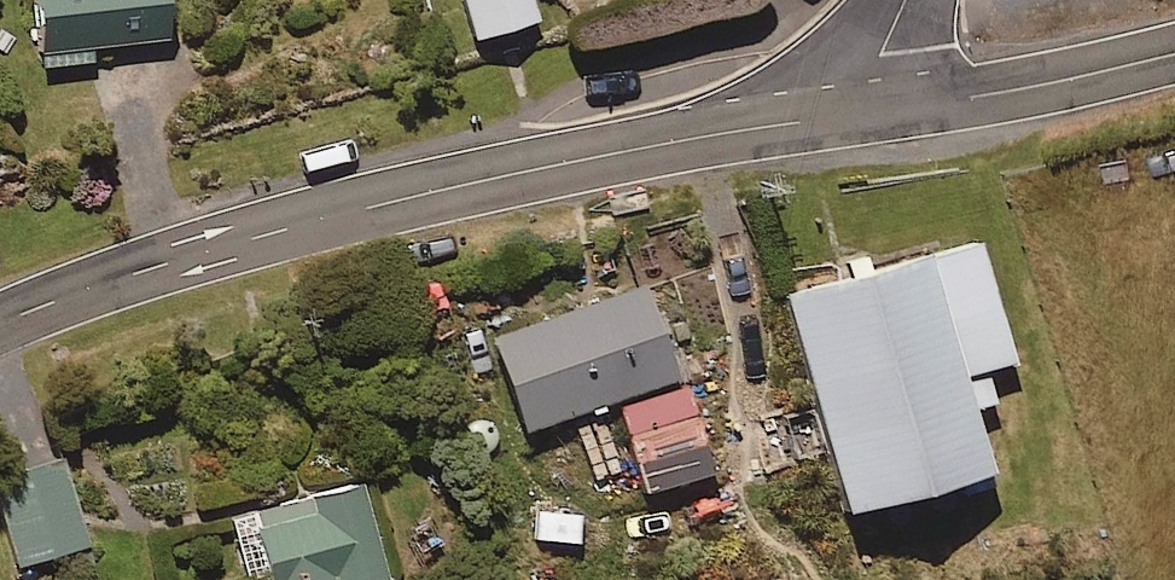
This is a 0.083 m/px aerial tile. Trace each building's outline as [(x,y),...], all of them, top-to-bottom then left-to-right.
[(35,63),(164,52),(160,0),(29,0),(35,63)] [(526,0),(458,0),(473,49),(535,30),(526,0)] [(1011,370),(978,248),(780,302),(842,530),(988,491),(968,418),(993,412),(983,377),(1011,370)] [(675,394),(642,293),(488,343),(520,440),(615,409),(645,501),(704,481),(675,394)] [(60,466),(0,483),(0,528),(13,574),(85,554),(60,466)] [(359,491),(229,523),(243,579),(381,579),(359,491)]
